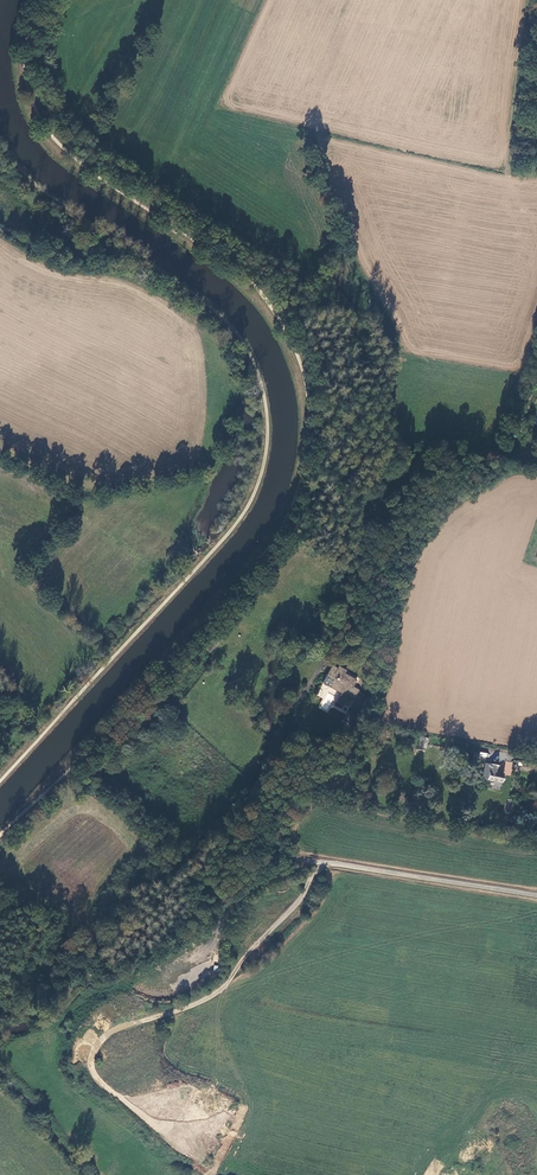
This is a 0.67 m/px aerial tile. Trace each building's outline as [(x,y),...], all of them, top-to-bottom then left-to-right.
[(221,640),(215,634),(202,647),(208,653),(221,640)] [(350,707),(357,711),(365,696),(358,693),(359,692),(353,689),(356,682),(344,675),(345,672),(338,668),(337,670),(331,667),(322,684),(338,693),(339,690),(343,692),(337,704),(343,708),(344,705),(350,708),(350,707)] [(425,758),(427,745),(420,744),(417,756),(425,758)] [(511,776),(512,762),(505,761),(504,775),(511,776)] [(487,781),(501,783),(503,775),(497,774),(498,768),(489,766),(487,781)]
